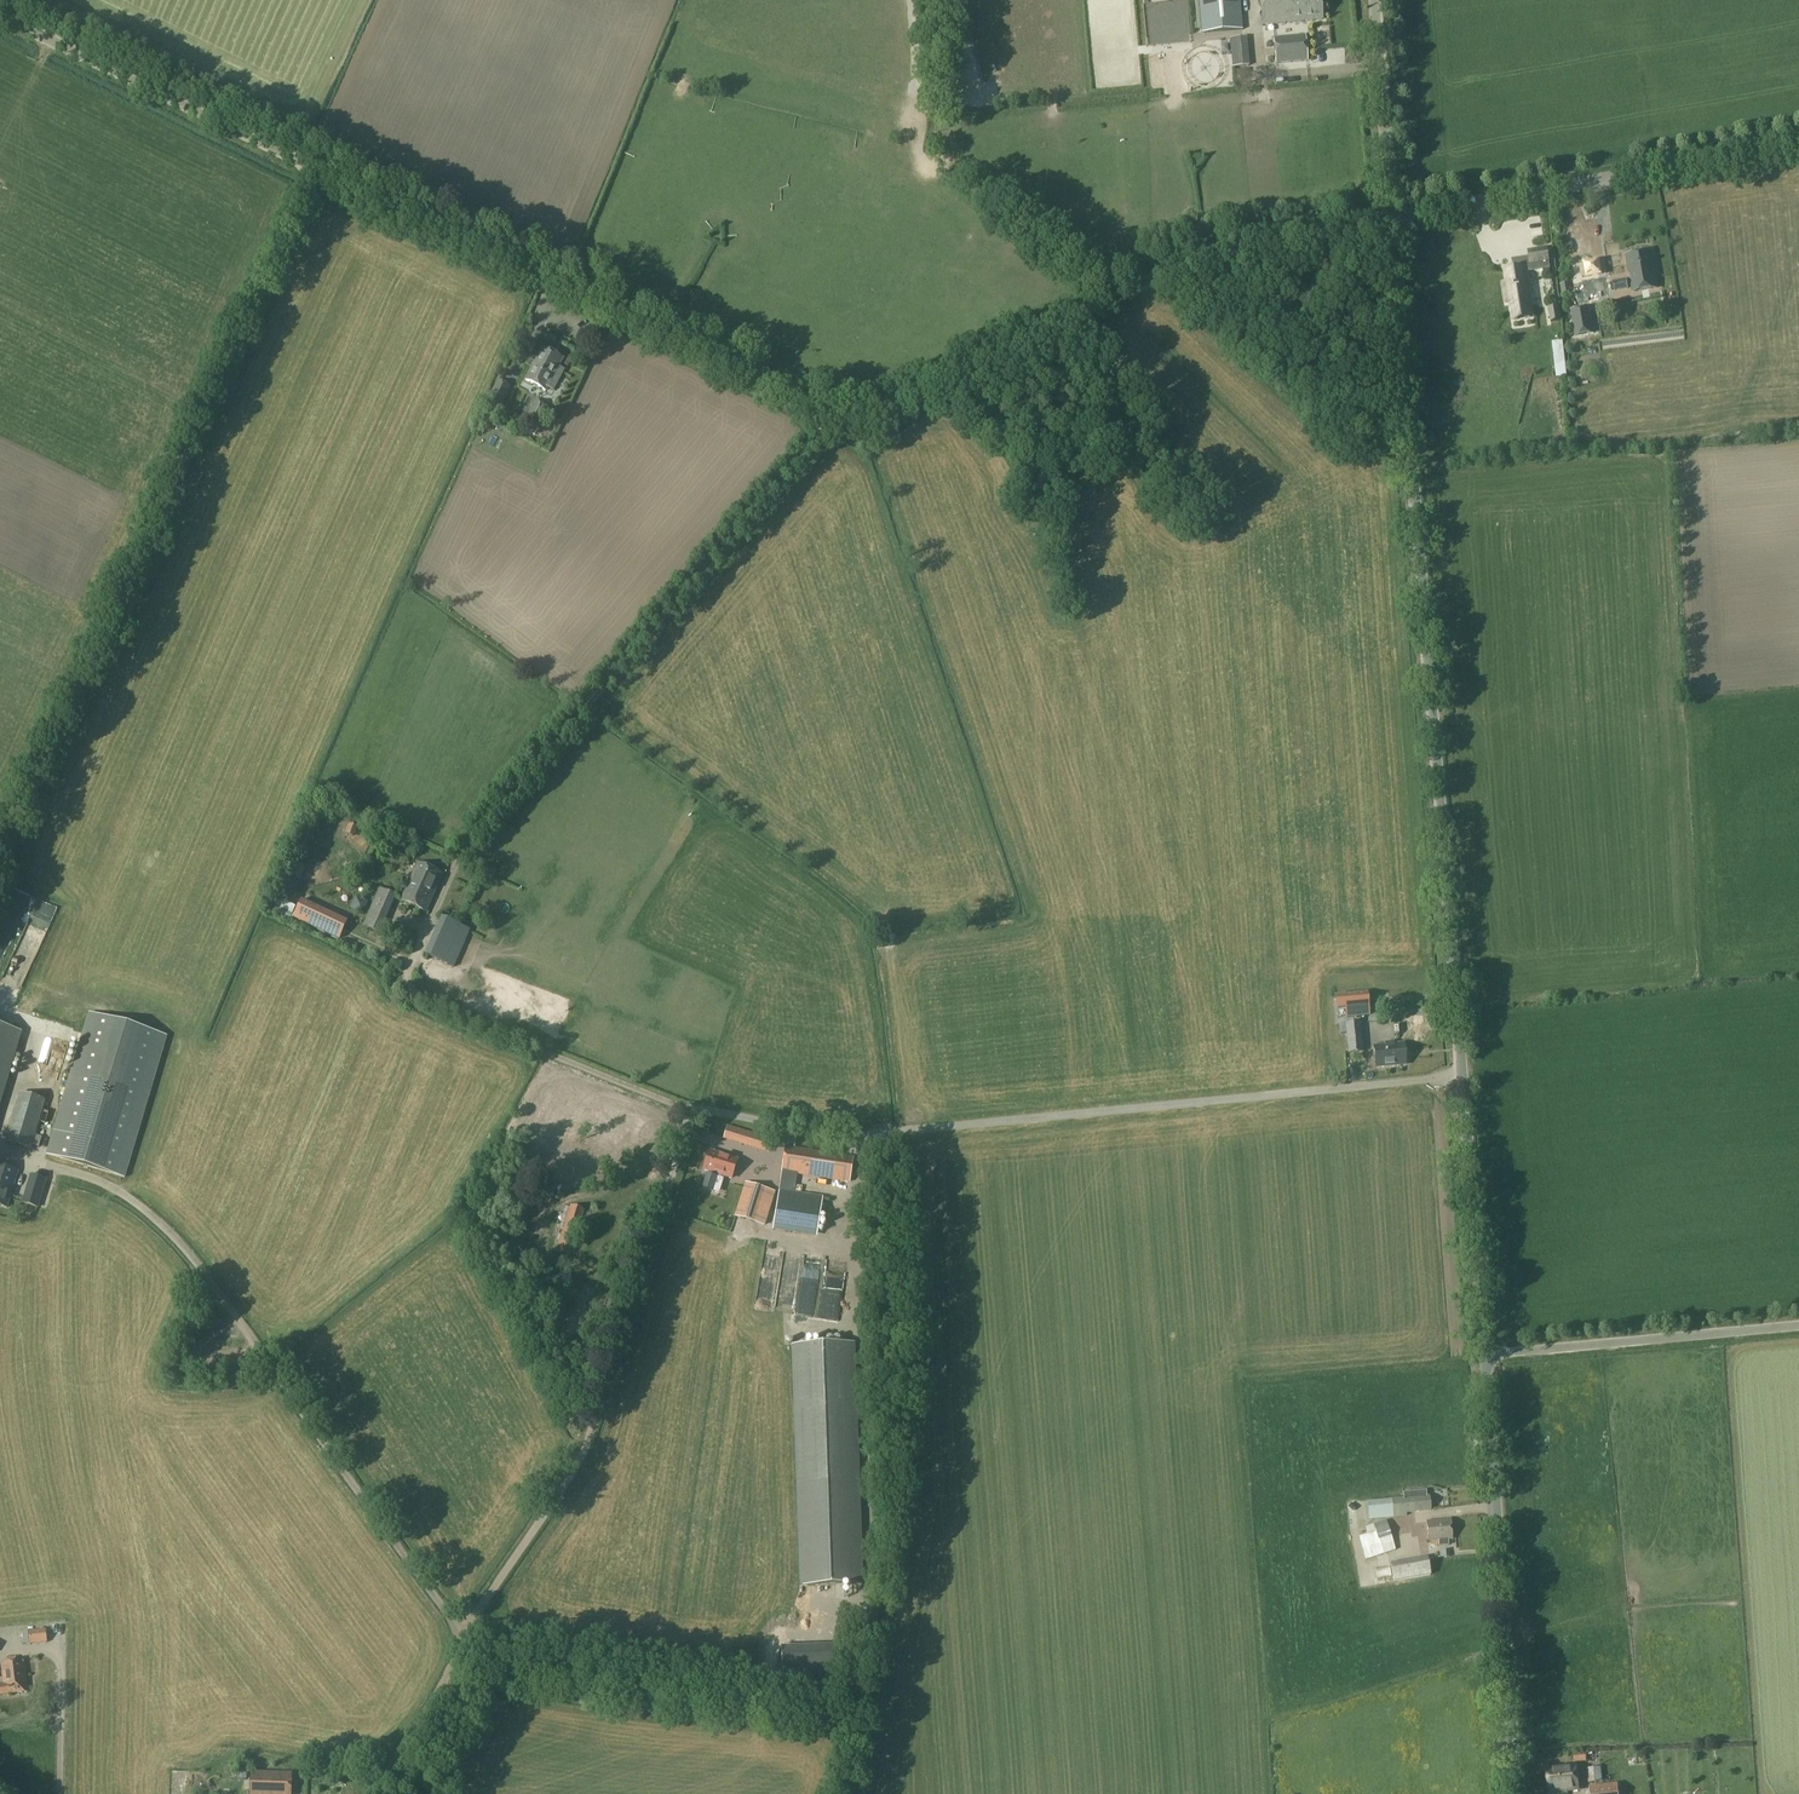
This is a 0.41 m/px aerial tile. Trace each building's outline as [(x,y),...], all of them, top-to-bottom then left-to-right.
[(1242,31),(1239,0),(1198,0),(1201,34),(1242,31)] [(1322,19),(1320,0),(1260,0),(1262,25),(1322,19)] [(1276,65),(1306,62),(1305,36),(1273,39),(1276,65)] [(1233,67),(1249,66),(1247,38),(1230,39),(1233,67)] [(1651,251),(1626,255),(1632,292),(1658,287),(1651,251)] [(1533,275),(1550,271),(1548,253),(1529,256),(1530,260),(1514,262),(1516,276),(1504,277),(1505,285),(1503,285),(1506,307),(1509,307),(1512,324),(1534,320),(1528,275),(1533,274),(1533,275)] [(1599,256),(1582,258),(1585,279),(1601,277),(1599,256)] [(1575,281),(1565,282),(1566,301),(1576,301),(1575,281)] [(1558,307),(1549,308),(1551,322),(1560,321),(1558,307)] [(1589,307),(1571,310),(1575,336),(1593,333),(1589,307)] [(562,360),(543,349),(526,380),(545,390),(547,387),(552,390),(562,372),(557,369),(562,360)] [(500,408),(511,385),(498,379),(487,402),(500,408)] [(535,399),(525,421),(539,427),(549,405),(535,399)] [(354,836),(357,828),(349,825),(346,833),(354,836)] [(426,911),(443,874),(418,863),(402,900),(426,911)] [(12,886),(5,900),(23,908),(29,894),(12,886)] [(379,931),(395,896),(380,890),(364,925),(379,931)] [(320,908),(302,900),(294,918),(312,926),(320,908)] [(454,966),(471,929),(444,916),(428,953),(454,966)] [(19,960),(30,963),(36,946),(25,943),(19,960)] [(1365,994),(1339,997),(1340,1006),(1347,1006),(1348,1015),(1367,1013),(1365,994)] [(125,1177),(167,1036),(88,1013),(46,1154),(125,1177)] [(1362,1023),(1347,1024),(1350,1055),(1349,1055),(1365,1054),(1362,1023)] [(21,1038),(26,1039),(26,1035),(0,1027),(0,1109),(21,1038)] [(1394,1045),(1394,1043),(1385,1044),(1385,1046),(1374,1047),(1376,1068),(1406,1065),(1404,1044),(1394,1045)] [(58,1064),(61,1051),(54,1049),(50,1062),(58,1064)] [(46,1100),(20,1093),(6,1140),(32,1148),(33,1146),(40,1148),(42,1139),(35,1137),(46,1100)] [(772,1138),(728,1126),(724,1138),(768,1150),(772,1138)] [(784,1137),(783,1146),(786,1146),(794,1147),(795,1139),(784,1137)] [(817,1234),(822,1196),(794,1192),(797,1174),(850,1182),(853,1156),(794,1147),(786,1146),(774,1227),(817,1234)] [(731,1178),(737,1160),(710,1151),(704,1170),(731,1178)] [(18,1171),(0,1166),(0,1206),(7,1208),(18,1171)] [(38,1206),(45,1180),(31,1176),(23,1201),(38,1206)] [(557,1198),(561,1185),(539,1177),(535,1192),(557,1198)] [(764,1224),(775,1192),(748,1183),(737,1215),(764,1224)] [(569,1207),(565,1206),(560,1221),(564,1223),(555,1252),(570,1256),(585,1208),(570,1204),(569,1207)] [(832,1262),(830,1316),(845,1316),(847,1263),(832,1262)] [(802,1310),(818,1313),(822,1292),(805,1289),(802,1310)] [(762,1291),(761,1307),(777,1307),(777,1291),(762,1291)] [(855,1344),(792,1346),(800,1586),(863,1585),(855,1344)] [(1402,1493),(1403,1499),(1368,1501),(1370,1519),(1406,1516),(1406,1513),(1430,1511),(1429,1497),(1425,1497),(1425,1491),(1402,1493)] [(1451,1520),(1436,1521),(1427,1522),(1429,1542),(1437,1541),(1438,1547),(1448,1546),(1447,1540),(1452,1540),(1451,1520)] [(1367,1559),(1396,1549),(1387,1521),(1367,1528),(1369,1534),(1360,1537),(1367,1559)] [(1395,1581),(1431,1574),(1428,1560),(1393,1566),(1395,1581)] [(30,1642),(47,1640),(46,1627),(29,1629),(30,1642)] [(780,1649),(782,1678),(839,1675),(837,1647),(780,1649)] [(14,1657),(8,1658),(8,1662),(1,1663),(3,1684),(0,1685),(0,1696),(27,1692),(29,1692),(24,1660),(15,1661),(14,1657)] [(1592,1752),(1577,1754),(1578,1761),(1593,1759),(1592,1752)] [(1608,1778),(1606,1764),(1592,1766),(1595,1780),(1608,1778)] [(1566,1793),(1566,1790),(1578,1789),(1575,1767),(1547,1769),(1549,1791),(1554,1791),(1555,1793),(1566,1793)] [(257,1773),(251,1773),(251,1793),(292,1793),(293,1774),(264,1773),(257,1773)] [(1591,1788),(1591,1793),(1618,1793),(1617,1785),(1591,1788)]
